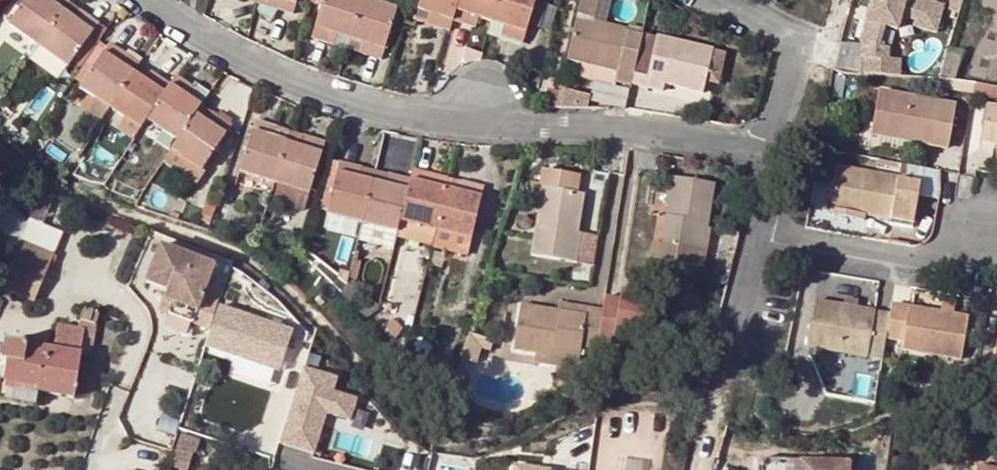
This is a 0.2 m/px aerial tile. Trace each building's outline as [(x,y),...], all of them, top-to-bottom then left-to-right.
[(54,0),(26,0),(9,23),(38,44),(63,10),(52,3),(54,0)] [(66,0),(54,0),(52,3),(63,10),(69,2),(66,0)] [(261,1),(258,9),(272,19),(280,6),(272,4),(273,0),(261,0),(261,1)] [(272,4),(280,6),(293,12),(297,0),(273,0),(272,4)] [(312,36),(335,43),(338,34),(350,37),(362,41),(360,50),(382,57),(397,7),(374,0),(323,0),(312,36)] [(459,0),(421,0),(416,18),(451,28),(454,19),(459,0)] [(454,19),(475,25),(478,15),(492,19),(497,0),(459,0),(454,19)] [(492,19),(504,22),(501,33),(524,39),(535,0),(497,0),(492,19)] [(898,74),(899,58),(887,58),(887,46),(878,44),(883,25),(896,28),(900,14),(914,18),(913,25),(935,31),(941,4),(927,0),(870,0),(868,7),(871,17),(871,21),(865,19),(860,41),(862,42),(860,73),(898,74)] [(69,2),(63,10),(73,17),(79,9),(69,2)] [(73,17),(63,10),(38,44),(67,65),(97,22),(79,9),(73,17)] [(614,78),(631,82),(632,81),(642,34),(626,31),(627,27),(577,16),(567,60),(594,66),(615,70),(614,78)] [(504,22),(492,19),(488,29),(501,33),(504,22)] [(657,37),(643,32),(642,34),(632,81),(663,87),(664,82),(703,89),(706,77),(712,49),(712,46),(657,34),(657,37)] [(362,41),(350,37),(348,47),(360,50),(362,41)] [(121,64),(127,56),(109,45),(80,87),(94,96),(110,106),(133,72),(121,64)] [(725,51),(712,49),(706,77),(719,80),(725,51)] [(137,63),(127,56),(121,64),(133,72),(137,63)] [(615,70),(594,66),(592,74),(614,78),(615,70)] [(145,80),(133,72),(110,106),(142,126),(147,117),(171,84),(150,71),(145,80)] [(176,75),(171,84),(147,117),(179,138),(196,113),(201,104),(188,96),(194,87),(176,75)] [(981,83),(996,85),(996,77),(982,75),(981,83)] [(959,79),(938,77),(937,85),(957,88),(959,79)] [(959,79),(957,88),(971,90),(974,82),(959,79)] [(971,93),(996,98),(996,85),(981,83),(974,82),(971,90),(971,93)] [(871,133),(894,137),(895,132),(917,136),(916,141),(947,148),(954,105),(879,91),(871,133)] [(110,106),(94,96),(85,110),(100,120),(110,106)] [(996,143),(996,107),(986,105),(979,140),(996,143)] [(206,120),(196,113),(179,138),(172,147),(202,168),(231,124),(212,112),(206,120)] [(239,170),(274,182),(286,142),(272,138),(276,128),(253,121),(239,170)] [(272,138),(286,142),(289,132),(276,128),(272,138)] [(289,132),(286,142),(299,146),(302,136),(289,132)] [(895,132),(894,137),(907,139),(916,141),(917,136),(895,132)] [(286,142),(274,182),(278,183),(308,192),(323,142),(302,136),(299,146),(286,142)] [(361,222),(371,181),(358,178),(360,168),(338,162),(326,212),(361,222)] [(92,171),(80,163),(73,174),(87,179),(92,171)] [(836,165),(829,207),(864,213),(890,218),(889,223),(905,225),(911,192),(895,190),(897,178),(897,176),(836,165)] [(358,178),(371,181),(374,170),(360,168),(358,178)] [(385,184),(386,173),(374,170),(371,181),(385,184)] [(435,228),(444,189),(432,186),(433,175),(413,170),(410,179),(399,220),(431,227),(435,228)] [(574,262),(579,233),(577,233),(573,232),(574,222),(578,223),(583,193),(575,192),(578,175),(542,170),(535,212),(538,213),(532,256),(574,262)] [(377,225),(397,230),(399,220),(410,179),(386,173),(385,184),(371,181),(361,222),(377,225)] [(444,188),(446,182),(447,178),(433,175),(432,186),(444,189),(444,188)] [(663,205),(665,206),(671,206),(669,216),(665,215),(661,244),(651,242),(649,259),(704,267),(709,228),(705,227),(712,184),(669,176),(663,205)] [(919,182),(897,178),(895,190),(911,192),(905,225),(912,227),(919,182)] [(454,183),(446,182),(444,188),(444,189),(458,192),(462,181),(455,179),(454,183)] [(458,192),(444,189),(435,228),(437,228),(471,236),(483,186),(462,181),(458,192)] [(308,192),(278,183),(273,199),(304,207),(308,192)] [(26,222),(11,204),(0,213),(0,240),(9,252),(13,255),(14,252),(26,222)] [(864,213),(829,207),(828,213),(861,220),(864,213)] [(59,228),(29,216),(26,222),(14,252),(47,266),(53,252),(50,251),(59,228)] [(427,242),(431,227),(399,220),(397,230),(396,235),(427,242)] [(374,241),(377,225),(361,222),(357,237),(374,241)] [(471,236),(437,228),(433,244),(468,252),(471,236)] [(574,262),(592,264),(596,235),(579,233),(574,262)] [(9,252),(0,240),(0,259),(9,252)] [(214,265),(158,248),(146,286),(168,293),(165,301),(174,304),(198,312),(195,323),(210,328),(216,308),(218,302),(204,298),(214,265)] [(0,287),(34,301),(47,266),(14,252),(13,255),(0,287)] [(637,298),(660,301),(660,296),(620,290),(618,298),(637,301),(637,298)] [(618,298),(605,296),(602,310),(601,317),(598,341),(611,343),(612,335),(631,338),(654,342),(660,301),(637,298),(637,301),(618,298)] [(845,297),(842,305),(855,306),(856,299),(845,297)] [(806,347),(882,360),(885,339),(890,312),(855,306),(842,305),(815,299),(806,347)] [(601,317),(602,310),(559,303),(558,310),(601,317)] [(967,317),(891,303),(890,312),(885,339),(900,341),(899,349),(960,359),(967,317)] [(198,312),(174,304),(171,316),(195,323),(198,312)] [(598,341),(601,317),(558,310),(519,305),(512,349),(535,353),(554,356),(580,359),(582,347),(596,349),(598,341)] [(279,371),(291,331),(216,308),(210,328),(204,349),(279,371)] [(79,321),(96,323),(97,320),(96,312),(89,311),(86,311),(82,312),(80,314),(80,317),(79,319),(79,321)] [(84,329),(81,352),(92,354),(96,323),(79,321),(78,328),(84,329)] [(74,397),(81,352),(84,329),(78,328),(57,325),(53,349),(4,342),(1,361),(7,362),(4,382),(35,386),(35,392),(74,397)] [(492,341),(468,333),(461,359),(475,363),(479,347),(489,350),(492,341)] [(629,347),(631,338),(612,335),(611,343),(629,347)] [(554,356),(535,353),(534,361),(553,364),(554,356)] [(867,386),(877,388),(879,372),(857,367),(855,384),(867,386)] [(337,379),(303,369),(280,444),(313,454),(326,414),(350,422),(356,401),(332,393),(337,379)] [(35,395),(35,392),(35,386),(4,382),(3,389),(35,395)] [(864,403),(874,404),(877,388),(867,386),(864,403)] [(668,422),(677,422),(679,409),(670,407),(668,422)] [(625,440),(623,455),(644,457),(646,441),(625,440)] [(176,450),(171,465),(187,469),(193,454),(176,450)] [(784,469),(850,469),(850,462),(784,459),(784,469)]
